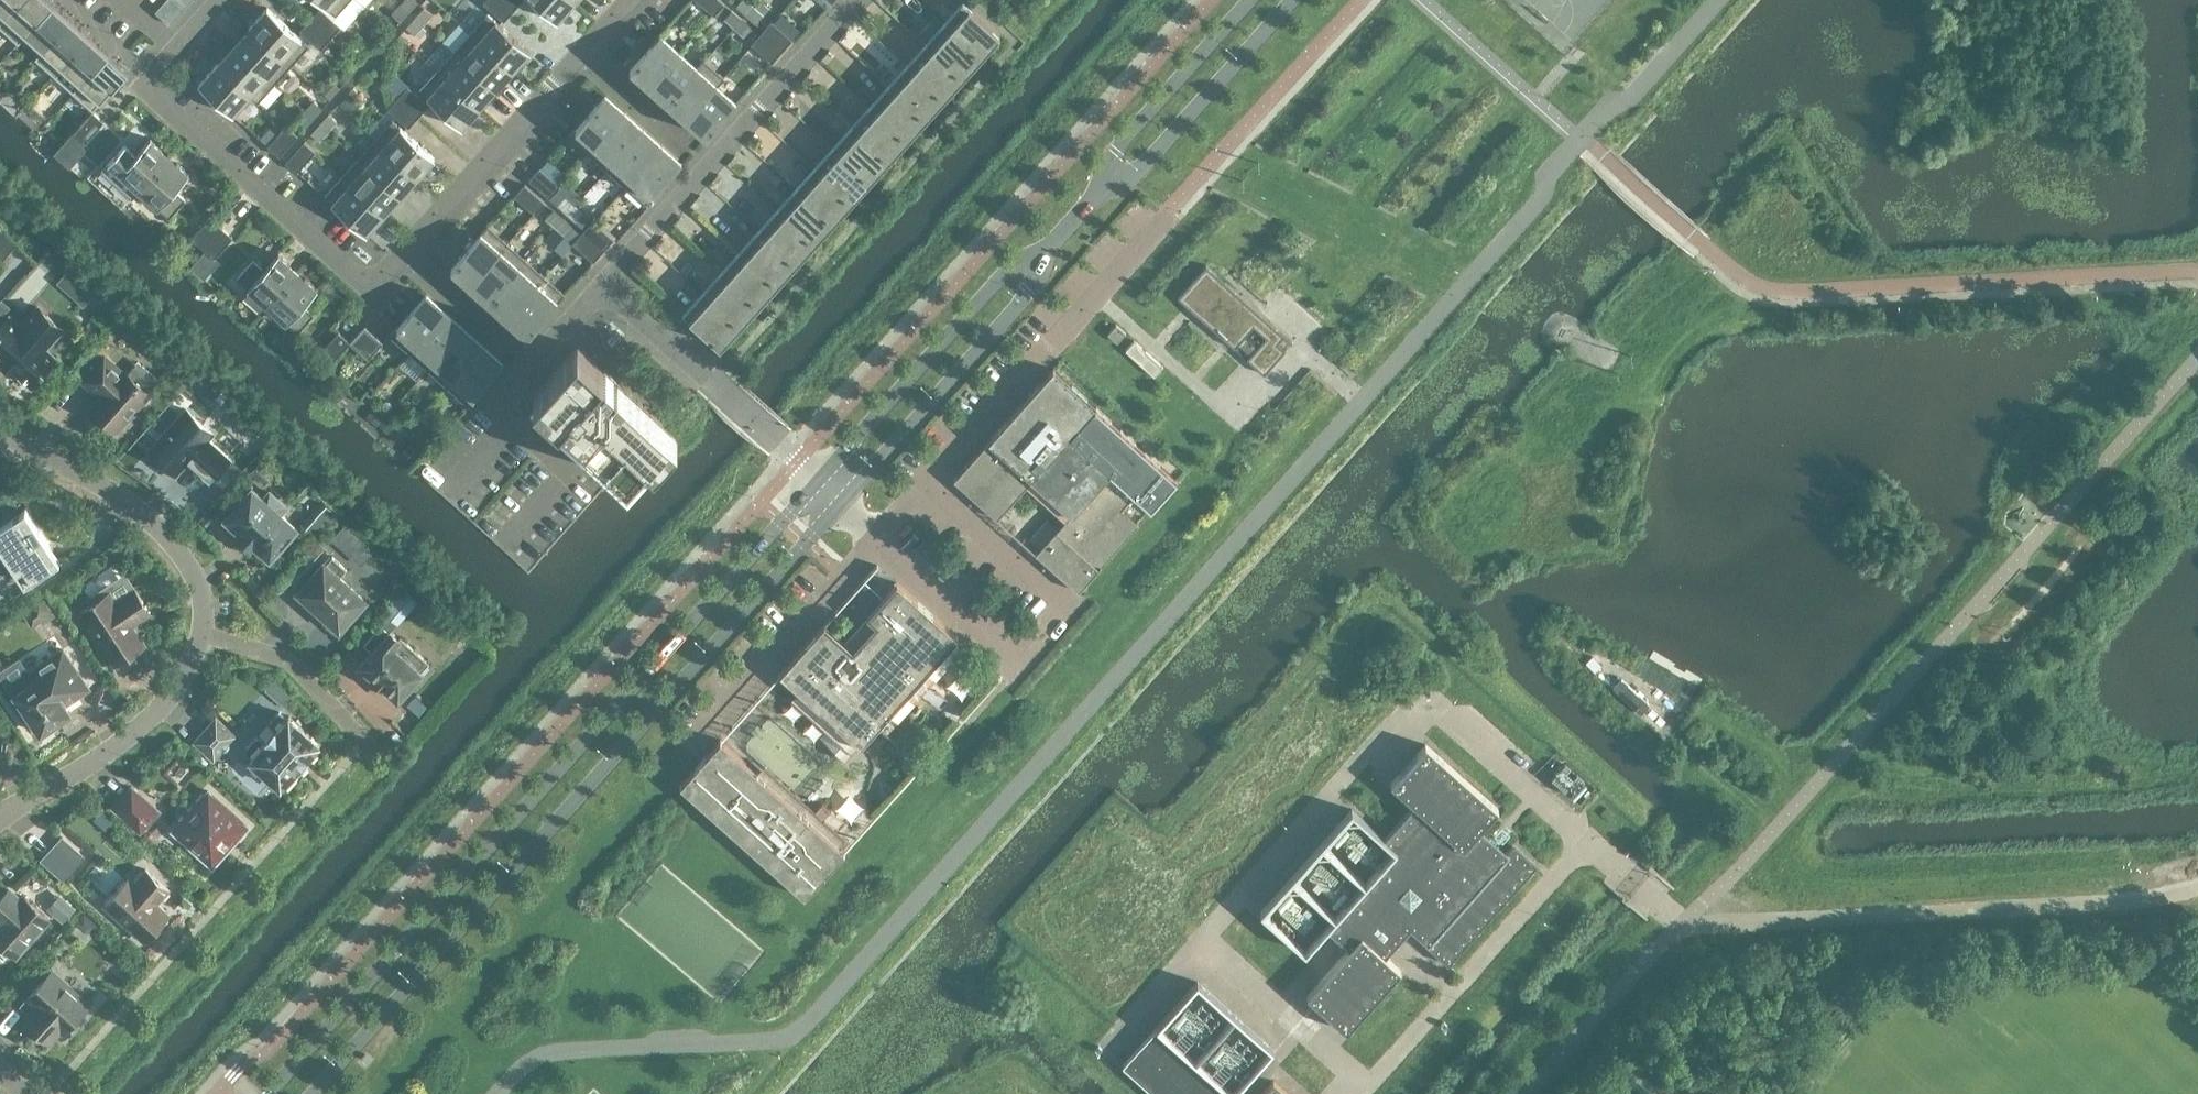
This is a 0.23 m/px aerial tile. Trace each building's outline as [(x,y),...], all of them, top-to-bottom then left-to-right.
[(0,24),(0,26),(18,42),(54,2),(52,0),(22,0),(0,24)] [(22,0),(0,0),(0,24),(22,0)] [(188,4),(183,0),(164,0),(155,10),(170,24),(188,4)] [(336,14),(349,0),(320,0),(336,14)] [(418,1),(417,0),(404,0),(401,3),(409,11),(418,1)] [(504,0),(485,0),(483,2),(504,20),(514,9),(504,0)] [(514,9),(522,0),(504,0),(514,9)] [(574,0),(534,0),(557,20),(575,1),(574,0)] [(721,0),(698,0),(714,14),(724,3),(721,0)] [(746,13),(754,5),(749,0),(741,0),(737,5),(746,13)] [(54,2),(18,42),(19,42),(26,35),(43,50),(36,58),(37,59),(73,19),(54,2)] [(400,20),(409,11),(401,3),(392,13),(400,20)] [(530,50),(488,13),(478,4),(461,23),(471,32),(513,70),(530,50)] [(746,13),(756,22),(764,14),(754,5),(746,13)] [(432,14),(424,6),(415,16),(424,24),(432,14)] [(968,6),(949,27),(980,55),(1000,34),(968,6)] [(267,7),(250,26),(292,64),(310,44),(267,7)] [(321,7),(310,18),(331,37),(341,25),(321,7)] [(724,18),(734,27),(742,18),(732,10),(724,18)] [(415,34),(424,24),(415,16),(407,26),(415,34)] [(331,37),(310,18),(300,30),(321,48),(331,37)] [(742,18),(734,27),(744,36),(752,27),(742,18)] [(73,19),(37,59),(56,75),(91,35),(73,19)] [(772,20),(762,32),(782,50),(792,39),(772,20)] [(292,64),(250,26),(249,27),(252,30),(236,47),(275,83),(292,64)] [(980,55),(949,27),(931,48),(962,76),(980,55)] [(513,70),(471,32),(454,51),(493,86),(509,69),(512,71),(513,70)] [(772,61),(782,50),(762,32),(751,43),(772,61)] [(649,84),(679,51),(660,33),(630,66),(649,84)] [(91,35),(56,75),(56,76),(63,68),(81,83),(73,91),(74,92),(110,52),(91,35)] [(275,83),(236,47),(220,65),(217,62),(216,63),(259,101),(275,83)] [(962,76),(931,48),(912,69),(943,97),(962,76)] [(493,86),(454,51),(437,69),(479,107),(480,106),(477,104),(493,86)] [(697,66),(679,51),(649,84),(668,101),(705,60),(704,58),(697,66)] [(110,52),(74,92),(93,109),(129,70),(110,52)] [(687,117),(724,76),(705,60),(668,101),(687,117)] [(259,101),(216,63),(199,83),(233,114),(250,95),(258,103),(259,101)] [(479,107),(437,69),(420,89),(462,127),(479,107)] [(943,97),(912,69),(894,89),(925,117),(943,97)] [(725,77),(724,77),(724,76),(687,117),(706,135),(736,101),(718,85),(725,77)] [(408,85),(398,97),(419,115),(429,104),(408,85)] [(925,117),(894,89),(875,110),(906,138),(925,117)] [(588,152),(623,113),(604,96),(569,135),(588,152)] [(419,115),(398,97),(388,108),(409,127),(419,115)] [(314,117),(322,107),(314,100),(305,110),(314,117)] [(104,121),(93,110),(74,131),(85,141),(104,121)] [(305,127),(314,117),(305,110),(296,119),(305,127)] [(906,138),(875,110),(857,131),(888,159),(906,138)] [(337,120),(329,113),(320,123),(328,130),(337,120)] [(607,169),(642,130),(623,113),(588,152),(607,169)] [(393,119),(376,138),(375,139),(417,176),(435,157),(393,119)] [(319,140),(328,130),(320,123),(311,133),(319,140)] [(287,124),(268,145),(279,155),(298,134),(287,124)] [(626,186),(661,147),(642,130),(607,169),(626,186)] [(888,159),(857,131),(838,151),(869,179),(888,159)] [(132,197),(168,157),(160,150),(162,148),(150,138),(136,154),(125,144),(101,170),(132,197)] [(417,176),(375,139),(359,157),(398,192),(413,175),(416,177),(417,176)] [(286,161),(298,171),(316,150),(304,140),(286,161)] [(680,164),(661,147),(626,186),(645,203),(680,164)] [(869,179),(838,151),(819,172),(851,200),(869,179)] [(175,164),(168,157),(132,197),(132,198),(139,189),(169,217),(183,201),(186,199),(175,189),(189,173),(177,162),(175,164)] [(398,192),(359,157),(342,176),(384,214),(385,213),(382,210),(398,192)] [(560,185),(540,167),(529,178),(550,197),(560,185)] [(851,200),(819,172),(801,193),(832,221),(851,200)] [(384,214),(342,176),(324,195),(366,233),(384,214)] [(535,213),(546,202),(525,183),(515,195),(535,213)] [(832,221),(801,193),(783,213),(814,241),(832,221)] [(566,196),(558,204),(568,213),(575,204),(566,196)] [(575,204),(568,213),(577,221),(585,213),(575,204)] [(546,218),(555,226),(563,217),(554,209),(546,218)] [(814,241),(783,213),(764,234),(795,262),(814,241)] [(192,237),(203,247),(222,226),(210,216),(192,237)] [(555,226),(565,235),(573,226),(563,217),(555,226)] [(593,220),(583,231),(604,249),(614,238),(593,220)] [(470,283),(507,242),(488,224),(451,265),(470,283)] [(233,236),(222,226),(203,247),(214,257),(233,236)] [(0,228),(0,256),(3,258),(17,242),(0,228)] [(594,261),(604,249),(583,231),(573,242),(594,261)] [(795,262),(764,234),(745,255),(776,283),(795,262)] [(490,300),(526,259),(507,242),(470,283),(490,300)] [(267,305),(296,272),(289,266),(291,264),(279,253),(264,269),(253,259),(237,277),(267,305)] [(776,283),(745,255),(727,276),(758,303),(776,283)] [(508,317),(545,275),(526,259),(490,300),(508,317)] [(1292,342),(1217,274),(1206,264),(1178,296),(1264,373),(1292,342)] [(92,288),(68,268),(59,279),(83,298),(92,288)] [(304,279),(296,272),(267,305),(298,332),(314,314),(303,304),(318,288),(306,277),(304,279)] [(565,293),(546,276),(545,275),(508,317),(528,334),(565,293)] [(758,303),(727,276),(708,296),(739,324),(758,303)] [(409,351),(444,312),(425,295),(390,334),(409,351)] [(739,324),(708,296),(689,318),(720,346),(739,324)] [(0,327),(0,357),(2,359),(1,361),(13,371),(14,370),(31,385),(56,357),(45,348),(63,328),(38,306),(21,326),(10,316),(0,327)] [(428,368),(463,329),(444,312),(409,351),(428,368)] [(383,342),(364,324),(350,341),(368,358),(383,342)] [(1117,324),(1109,333),(1117,341),(1126,332),(1117,324)] [(447,385),(482,346),(463,329),(428,368),(447,385)] [(350,341),(338,331),(320,352),(331,362),(350,341)] [(1163,366),(1134,340),(1125,350),(1154,376),(1163,366)] [(502,363),(482,346),(447,385),(466,402),(502,363)] [(533,395),(619,471),(663,422),(578,346),(533,395)] [(124,372),(105,355),(83,380),(102,396),(92,407),(117,429),(150,393),(125,370),(124,372)] [(1178,480),(1053,368),(954,479),(997,517),(1032,478),(1071,512),(1035,552),(1079,591),(1139,523),(1122,508),(1134,494),(1151,509),(1178,480)] [(213,432),(187,408),(150,449),(176,473),(187,461),(209,481),(231,458),(208,437),(213,432)] [(226,517),(271,557),(296,527),(280,512),(287,506),(270,491),(264,498),(252,487),(226,517)] [(26,508),(0,525),(0,545),(25,582),(60,559),(26,508)] [(333,538),(364,560),(375,544),(344,522),(333,538)] [(324,562),(299,590),(313,603),(312,603),(313,604),(314,603),(320,609),(319,610),(321,611),(321,610),(327,615),(321,622),(339,637),(355,619),(351,614),(365,599),(340,577),(347,568),(333,556),(326,564),(324,562)] [(825,623),(783,669),(863,743),(958,636),(897,582),(867,615),(875,623),(853,648),(825,623)] [(115,599),(110,591),(80,611),(115,664),(145,644),(133,626),(151,613),(134,587),(115,599)] [(398,615),(419,599),(410,589),(390,604),(398,615)] [(360,664),(375,677),(374,679),(375,680),(376,679),(383,685),(382,686),(383,687),(384,686),(399,699),(423,672),(422,671),(430,663),(401,636),(399,638),(391,630),(360,664)] [(43,731),(44,732),(57,724),(56,722),(71,712),(65,703),(89,687),(63,648),(38,665),(43,674),(14,693),(40,732),(43,731)] [(1570,679),(1591,696),(1599,686),(1578,669),(1570,679)] [(294,696),(274,678),(265,689),(285,706),(294,696)] [(250,759),(281,787),(298,767),(299,769),(308,759),(307,758),(320,743),(289,715),(287,717),(280,711),(270,722),(277,728),(276,730),(275,729),(266,739),(267,740),(266,741),(259,735),(245,750),(252,756),(250,759)] [(229,743),(236,735),(216,717),(194,741),(214,760),(224,749),(225,750),(230,744),(229,743)] [(721,739),(681,784),(805,896),(845,851),(721,739)] [(791,775),(806,784),(823,755),(801,742),(791,759),(798,763),(791,775)] [(1384,837),(1351,808),(1260,911),(1305,951),(1327,927),(1350,948),(1307,995),(1347,1030),(1401,969),(1385,955),(1410,927),(1426,943),(1448,963),(1534,865),(1511,845),(1494,865),(1468,842),(1498,808),(1425,743),(1390,782),(1414,803),(1384,837)] [(114,806),(141,829),(141,828),(136,823),(153,805),(132,786),(114,806)] [(185,840),(213,865),(228,849),(226,847),(232,841),(233,842),(248,826),(209,790),(179,823),(191,833),(185,840)] [(1500,841),(1511,828),(1504,821),(1492,834),(1500,841)] [(42,859),(63,878),(83,855),(62,837),(42,859)] [(170,889),(146,868),(134,882),(129,877),(105,904),(146,940),(169,914),(157,903),(170,889)] [(25,896),(21,900),(8,888),(0,898),(0,959),(4,959),(12,951),(15,954),(49,917),(25,896)] [(63,890),(50,903),(64,918),(77,905),(63,890)] [(89,1004),(51,970),(26,997),(36,1006),(24,1019),(49,1041),(61,1028),(64,1031),(89,1004)] [(1124,1065),(1157,1093),(1232,1093),(1233,1092),(1157,1026),(1124,1065)] [(1261,1093),(1289,1093),(1273,1080),(1261,1093)]
